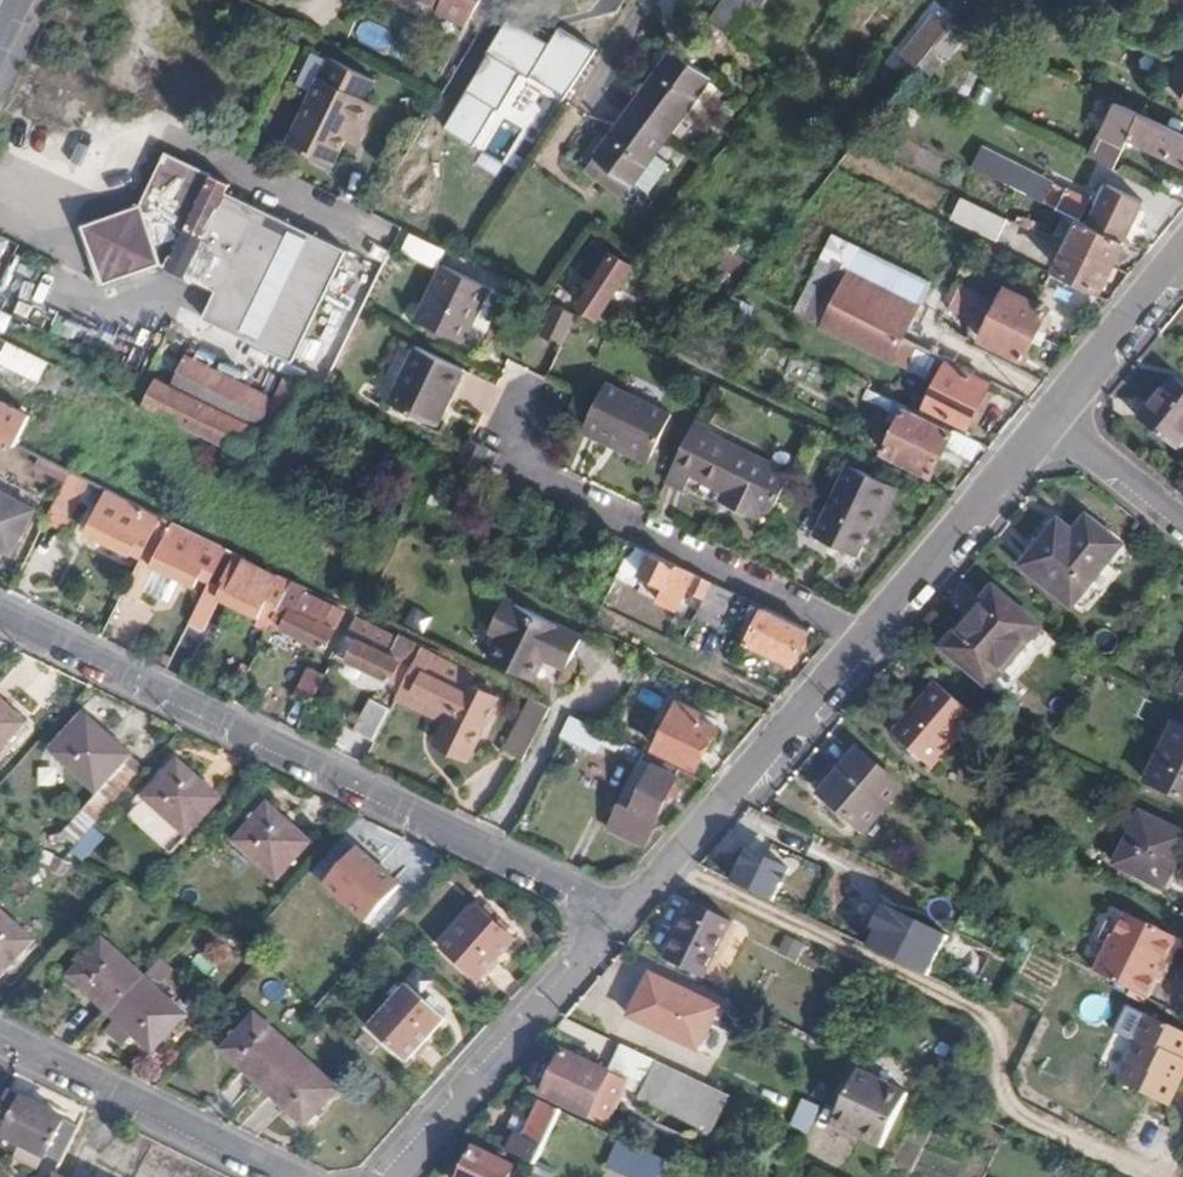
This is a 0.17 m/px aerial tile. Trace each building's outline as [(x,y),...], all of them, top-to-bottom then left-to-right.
[(444,3),(443,6),(472,20),(484,0),(438,0),(444,3)] [(763,9),(769,0),(752,0),(763,9)] [(949,4),(964,14),(972,3),(967,0),(953,0),(949,4)] [(987,1),(1025,20),(1035,0),(988,0),(987,1)] [(1092,2),(1087,9),(1095,15),(1100,8),(1092,2)] [(251,49),(262,56),(267,45),(256,39),(251,49)] [(679,48),(596,156),(632,184),(716,76),(679,48)] [(333,60),(292,143),(339,165),(351,141),(359,124),(370,129),(382,104),(371,99),(379,82),(333,60)] [(1173,83),(1182,88),(1182,65),(1181,64),(1173,83)] [(1182,164),(1182,134),(1131,108),(1120,102),(1108,126),(1092,156),(1117,169),(1132,138),(1182,164)] [(359,124),(351,141),(361,145),(370,129),(359,124)] [(982,146),(973,166),(1007,183),(1016,162),(982,146)] [(295,361),(350,252),(228,192),(231,185),(168,154),(144,203),(89,224),(108,280),(161,263),(221,292),(209,317),(295,361)] [(1056,184),(1046,203),(1083,221),(1084,221),(1093,203),(1056,184)] [(1092,225),(1128,243),(1148,203),(1112,186),(1092,225)] [(962,197),(951,220),(999,243),(1010,220),(962,197)] [(1021,222),(1031,227),(1039,231),(1043,224),(1035,220),(1024,215),(1021,222)] [(1083,221),(1071,247),(1116,268),(1128,243),(1083,221)] [(1031,227),(1029,234),(1036,238),(1039,231),(1031,227)] [(411,233),(402,251),(434,267),(443,248),(411,233)] [(13,241),(0,235),(0,270),(13,241)] [(602,255),(590,274),(602,282),(587,306),(605,318),(640,267),(621,256),(619,258),(608,251),(609,246),(596,237),(589,247),(602,255)] [(847,239),(819,292),(921,343),(948,290),(847,239)] [(1057,240),(1052,253),(1066,258),(1071,247),(1057,240)] [(1066,258),(1060,271),(1104,291),(1116,268),(1071,247),(1066,258)] [(447,264),(419,320),(469,345),(495,290),(447,264)] [(564,283),(551,300),(559,305),(571,287),(564,283)] [(957,286),(954,293),(961,296),(964,289),(957,286)] [(961,296),(1040,336),(1053,309),(1010,289),(1003,305),(966,286),(964,289),(961,296)] [(811,307),(947,372),(930,408),(973,429),(995,385),(950,364),(953,359),(921,343),(819,292),(811,307)] [(985,341),(1027,360),(1040,336),(961,296),(954,293),(950,299),(958,302),(954,310),(992,327),(985,341)] [(559,305),(546,334),(565,342),(579,314),(559,305)] [(420,349),(393,404),(439,427),(467,372),(420,349)] [(171,361),(149,407),(289,475),(328,395),(320,391),(290,376),(279,399),(191,357),(186,367),(171,361)] [(1142,421),(1179,452),(1182,447),(1182,384),(1177,380),(1142,421)] [(869,399),(893,410),(898,413),(902,402),(897,400),(873,388),(869,399)] [(901,388),(897,400),(902,402),(911,407),(917,410),(923,397),(901,388)] [(610,390),(590,430),(609,439),(613,431),(660,453),(675,421),(610,390)] [(16,445),(31,415),(0,400),(0,437),(16,445)] [(911,407),(888,454),(936,477),(950,448),(979,462),(986,444),(917,410),(911,407)] [(700,426),(676,475),(694,484),(695,480),(738,501),(746,505),(742,513),(762,521),(766,513),(776,514),(794,479),(715,441),(718,434),(700,426)] [(609,439),(657,461),(660,453),(613,431),(609,439)] [(472,443),(464,461),(493,475),(501,458),(472,443)] [(60,449),(53,463),(66,469),(71,455),(60,449)] [(902,490),(854,467),(820,536),(823,537),(815,555),(832,562),(840,546),(860,556),(876,525),(886,504),(894,508),(902,490)] [(71,471),(47,519),(65,527),(88,480),(71,471)] [(109,490),(89,535),(131,555),(133,551),(140,535),(151,540),(163,516),(109,490)] [(0,491),(0,545),(16,553),(37,510),(0,491)] [(738,501),(735,510),(742,513),(746,505),(738,501)] [(886,504),(876,525),(884,529),(894,508),(886,504)] [(151,540),(143,556),(126,591),(141,599),(157,567),(196,586),(200,578),(210,583),(227,548),(163,516),(151,540)] [(1056,529),(1018,572),(1065,613),(1103,569),(1056,529)] [(140,535),(133,551),(143,556),(151,540),(140,535)] [(638,545),(614,596),(625,602),(633,584),(641,587),(645,578),(655,554),(638,545)] [(227,548),(210,583),(190,623),(205,630),(221,597),(260,616),(256,625),(268,630),(271,624),(293,580),(282,574),(278,580),(242,563),(245,556),(227,548)] [(645,578),(669,589),(662,603),(679,612),(688,593),(694,591),(709,598),(716,583),(655,554),(645,578)] [(293,580),(271,624),(325,652),(336,630),(323,624),(331,607),(305,594),(309,588),(293,580)] [(709,598),(700,617),(723,628),(738,594),(716,583),(709,598)] [(991,591),(942,648),(1000,699),(1050,641),(991,591)] [(585,639),(503,599),(489,630),(499,635),(488,658),(531,678),(549,642),(577,655),(585,639)] [(770,610),(752,644),(797,665),(814,631),(770,610)] [(355,620),(337,657),(402,687),(421,647),(423,643),(394,629),(391,636),(355,620)] [(420,694),(454,712),(449,722),(441,738),(474,754),(501,699),(474,686),(478,677),(421,647),(402,687),(397,697),(415,705),(420,694)] [(1169,690),(1182,697),(1182,663),(1169,690)] [(315,668),(301,697),(314,704),(328,675),(315,668)] [(931,687),(888,737),(925,769),(969,719),(931,687)] [(415,705),(449,722),(454,712),(420,694),(415,705)] [(371,697),(355,731),(376,741),(392,707),(371,697)] [(535,698),(507,754),(525,763),(553,707),(535,698)] [(28,725),(0,700),(0,756),(28,725)] [(682,704),(661,751),(703,769),(721,729),(696,718),(699,710),(682,704)] [(565,730),(608,751),(612,743),(619,746),(622,741),(612,736),(572,716),(565,730)] [(90,720),(56,756),(98,795),(131,758),(90,720)] [(1133,779),(1182,803),(1182,732),(1162,721),(1133,779)] [(437,745),(470,761),(474,754),(441,738),(437,745)] [(649,754),(624,806),(659,821),(683,770),(649,754)] [(854,756),(817,798),(859,835),(896,792),(854,756)] [(145,800),(187,839),(221,803),(178,763),(145,800)] [(82,841),(99,815),(84,805),(67,832),(82,841)] [(237,844),(277,882),(311,846),(270,807),(237,844)] [(733,826),(812,863),(820,843),(757,814),(748,809),(733,826)] [(1126,810),(1101,861),(1149,884),(1174,832),(1126,810)] [(699,866),(752,892),(762,872),(714,849),(699,866)] [(326,887),(368,924),(400,890),(359,851),(326,887)] [(762,872),(752,892),(791,912),(801,891),(762,872)] [(6,975),(38,940),(0,906),(0,970),(6,975)] [(695,906),(669,961),(709,979),(734,923),(695,906)] [(933,980),(953,937),(886,906),(874,934),(879,936),(872,952),(933,980)] [(478,908),(440,951),(477,984),(516,942),(478,908)] [(1097,931),(1080,966),(1131,991),(1160,932),(1111,908),(1099,932),(1097,931)] [(787,935),(777,952),(798,963),(807,946),(787,935)] [(108,936),(73,972),(115,1011),(149,973),(108,936)] [(149,973),(115,1011),(121,1017),(112,1027),(130,1043),(139,1032),(157,1048),(191,1011),(149,973)] [(633,1019),(676,1038),(695,995),(653,976),(633,1019)] [(408,986),(370,1029),(406,1062),(445,1020),(408,986)] [(259,1009),(226,1046),(268,1084),(301,1048),(259,1009)] [(1124,1081),(1173,1106),(1182,1085),(1182,1083),(1181,1082),(1182,1077),(1182,1030),(1152,1015),(1141,1038),(1144,1039),(1124,1081)] [(268,1084),(309,1122),(342,1086),(301,1048),(268,1084)] [(567,1053),(548,1096),(592,1115),(611,1073),(567,1053)] [(666,1066),(647,1102),(717,1136),(734,1098),(666,1066)] [(860,1072),(833,1127),(882,1151),(908,1096),(860,1072)] [(0,1111),(0,1131),(58,1158),(79,1125),(10,1091),(0,1111)] [(790,1129),(810,1136),(821,1106),(801,1099),(790,1129)] [(544,1103),(529,1139),(519,1134),(510,1152),(539,1166),(564,1113),(544,1103)] [(815,1150),(838,1164),(845,1150),(823,1137),(815,1150)] [(636,1176),(660,1176),(667,1163),(621,1140),(610,1164),(636,1176)] [(466,1176),(513,1176),(517,1168),(478,1150),(466,1176)]
